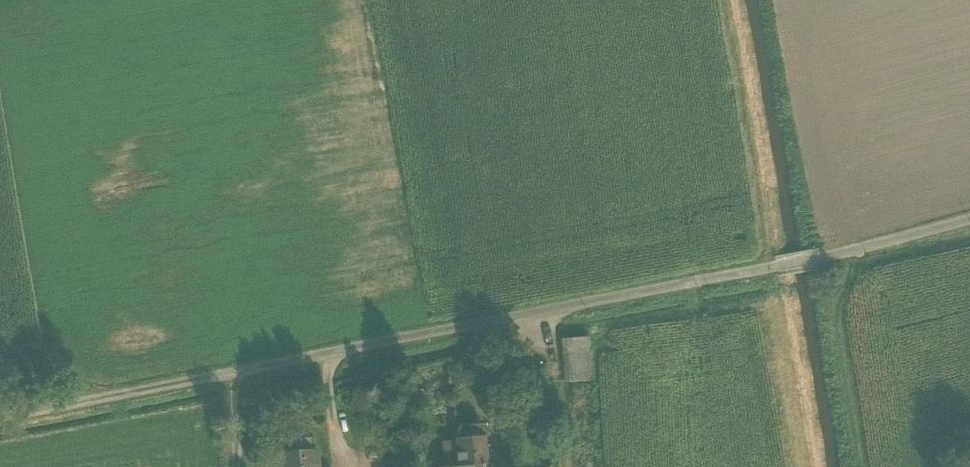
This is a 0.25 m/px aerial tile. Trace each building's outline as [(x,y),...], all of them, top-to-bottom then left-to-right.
[(568,385),(596,383),(593,340),(565,342),(568,385)] [(457,439),(459,466),(480,465),(480,466),(488,466),(485,436),(457,439)] [(278,452),(280,466),(315,466),(313,449),(278,452)]
